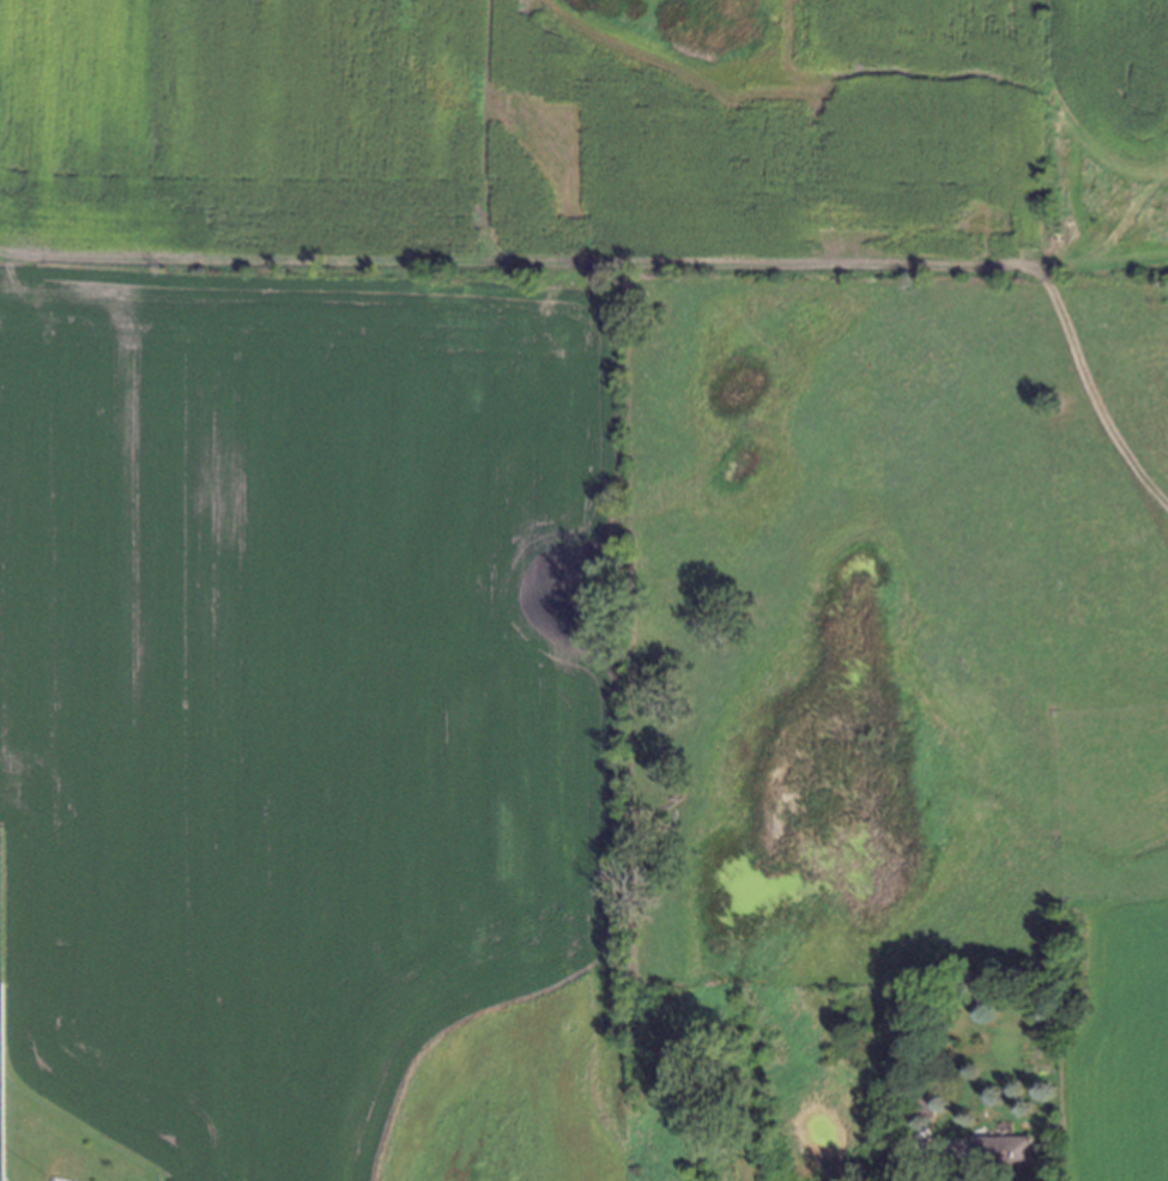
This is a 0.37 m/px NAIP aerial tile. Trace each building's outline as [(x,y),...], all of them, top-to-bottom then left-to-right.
[(907,1094),(932,1094),(932,1115),(907,1115),(907,1094)] [(975,1162),(975,1135),(1028,1135),(1028,1161),(975,1162)]
